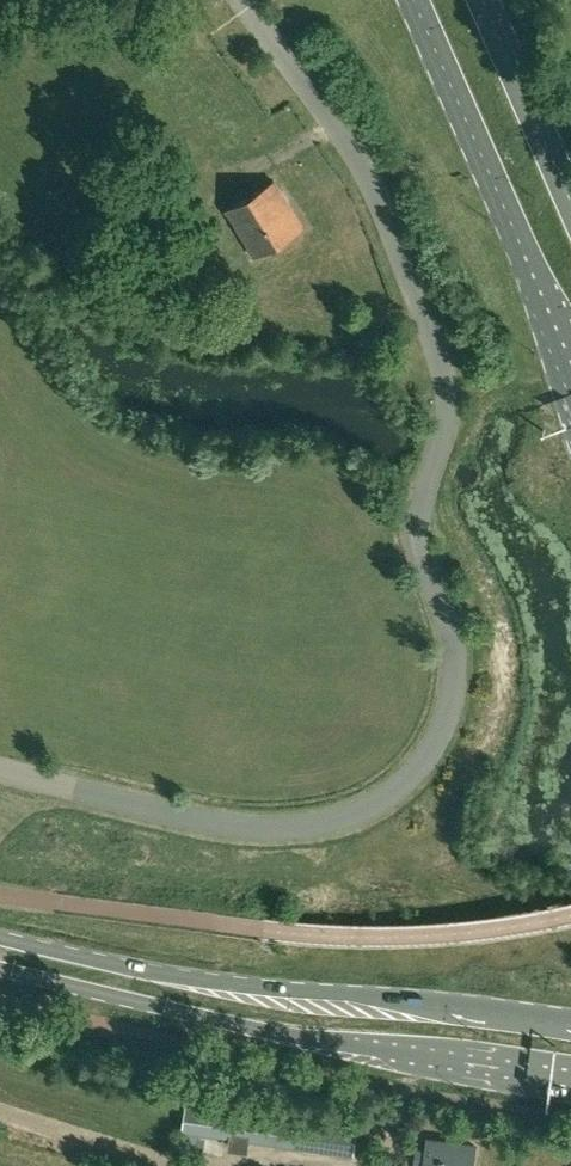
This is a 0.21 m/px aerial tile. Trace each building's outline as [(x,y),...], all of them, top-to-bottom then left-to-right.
[(358,1123),(188,1100),(184,1130),(354,1152),(358,1123)] [(475,1145),(429,1139),(427,1150),(418,1149),(416,1163),(425,1164),(425,1165),(472,1165),(475,1145)]
